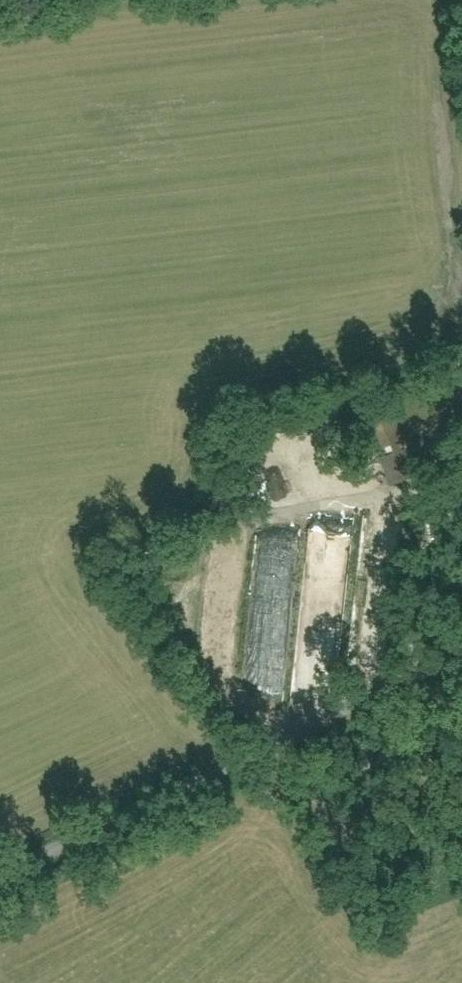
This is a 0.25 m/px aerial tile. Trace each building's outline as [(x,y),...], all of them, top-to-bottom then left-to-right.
[(378,411),(404,480),(441,466),(428,431),(461,418),(461,379),(378,411)]
